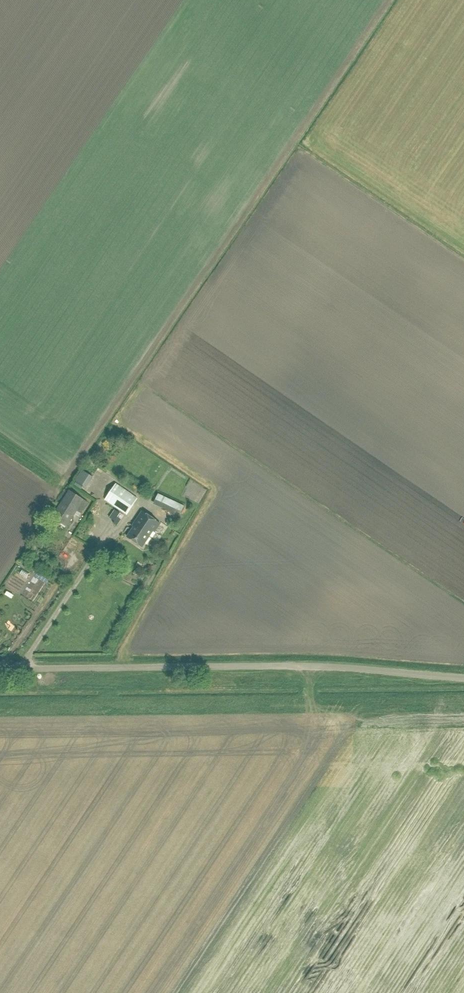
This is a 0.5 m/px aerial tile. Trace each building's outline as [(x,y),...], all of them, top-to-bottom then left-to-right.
[(196,451),(192,456),(201,463),(205,458),(196,451)] [(137,468),(161,479),(164,473),(140,461),(137,468)] [(70,489),(85,498),(96,479),(82,470),(70,489)] [(105,500),(126,514),(137,498),(116,484),(105,500)] [(85,498),(70,489),(53,517),(67,526),(77,510),(81,513),(88,502),(84,500),(85,498)] [(184,506),(158,494),(154,503),(180,515),(184,506)] [(120,513),(115,510),(110,518),(115,521),(113,523),(117,526),(121,520),(117,517),(120,513)] [(159,523),(141,511),(131,526),(133,527),(127,537),(142,547),(152,531),(154,532),(159,523)]
